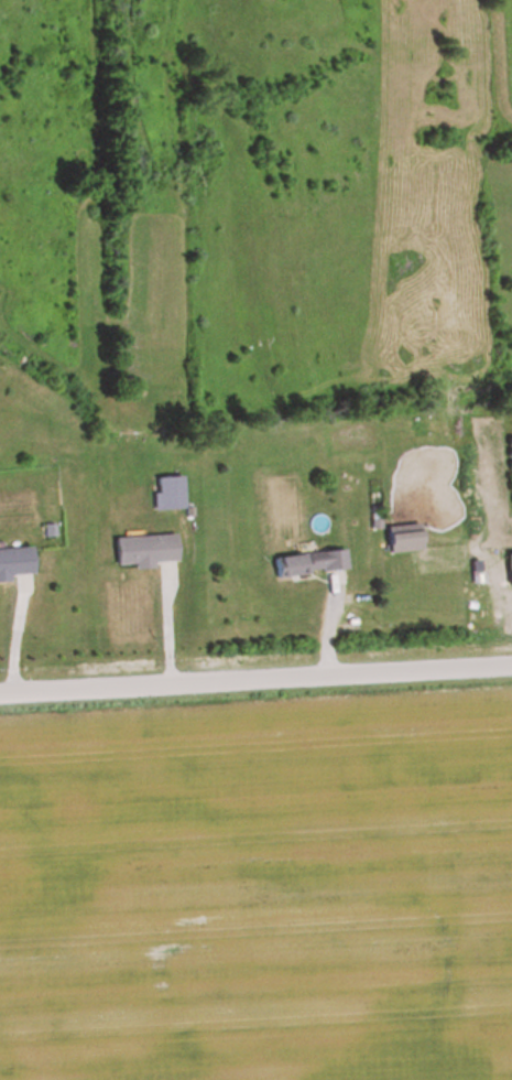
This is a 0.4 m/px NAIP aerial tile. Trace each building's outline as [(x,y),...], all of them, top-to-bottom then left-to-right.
[(386,554),(419,553),(418,527),(386,528),(386,554)] [(174,565),(173,536),(112,540),(113,568),(174,565)] [(0,552),(0,581),(31,579),(29,550),(0,552)] [(347,570),(344,550),(274,560),(277,580),(347,570)]
